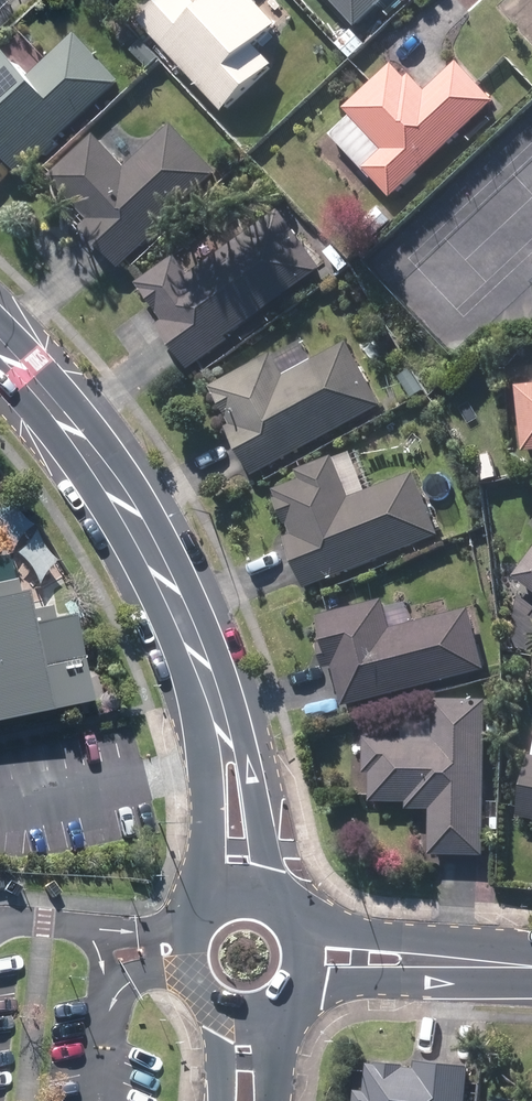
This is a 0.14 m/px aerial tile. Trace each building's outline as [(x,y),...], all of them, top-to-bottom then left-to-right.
[(256,0),(207,0),(200,6),(195,0),(170,0),(163,6),(145,23),(227,111),(277,66),(259,46),(280,26),(256,0)] [(362,28),(391,0),(336,0),(362,28)] [(27,178),(62,146),(59,143),(124,82),(81,35),(55,59),(24,26),(0,49),(0,127),(11,138),(0,148),(8,157),(27,178)] [(137,50),(153,68),(161,59),(145,43),(137,50)] [(370,169),(396,197),(498,102),(462,64),(440,85),(430,94),(413,77),(410,80),(396,66),(351,108),(390,150),(370,169)] [(105,247),(125,267),(160,233),(159,231),(220,173),(176,126),(129,170),(99,137),(55,178),(95,221),(88,228),(105,247)] [(177,345),(194,369),(232,341),(229,338),(325,269),(283,212),(193,278),(178,258),(142,285),(169,322),(163,326),(177,345)] [(335,260),(343,270),(350,264),(341,254),(335,260)] [(244,453),(257,475),(385,406),(351,344),(318,362),(307,342),(279,358),(277,355),(217,387),(238,425),(231,429),(244,453)] [(403,378),(416,398),(426,392),(412,372),(403,378)] [(527,453),(531,452),(531,386),(521,388),(527,453)] [(477,460),(484,482),(500,477),(494,456),(477,460)] [(301,564),(311,588),(442,535),(418,474),(354,500),(337,459),(303,472),(307,482),(280,492),(284,500),(281,502),(291,526),(294,524),(299,536),(291,540),(301,564)] [(515,478),(515,494),(527,493),(527,477),(515,478)] [(519,576),(531,587),(531,559),(519,576)] [(92,704),(73,618),(56,622),(53,609),(30,614),(25,593),(19,594),(16,585),(0,588),(0,724),(92,704)] [(343,684),(348,706),(490,669),(475,611),(396,631),(388,601),(324,617),(332,644),(324,646),(330,669),(338,668),(343,684)] [(515,636),(522,640),(529,636),(529,628),(522,624),(514,628),(515,636)] [(490,718),(491,701),(441,700),(440,740),(371,739),(370,772),(375,772),(375,801),(411,802),(411,808),(435,809),(435,854),(459,855),(488,856),(490,733),(490,718)] [(504,718),(490,718),(490,733),(504,733),(504,718)] [(491,819),(501,819),(502,802),(491,802),(491,819)] [(475,1064),(449,1061),(422,1058),(421,1067),(406,1065),(406,1062),(381,1059),(380,1062),(374,1062),(371,1090),(361,1089),(359,1100),(471,1100),(475,1064)]
